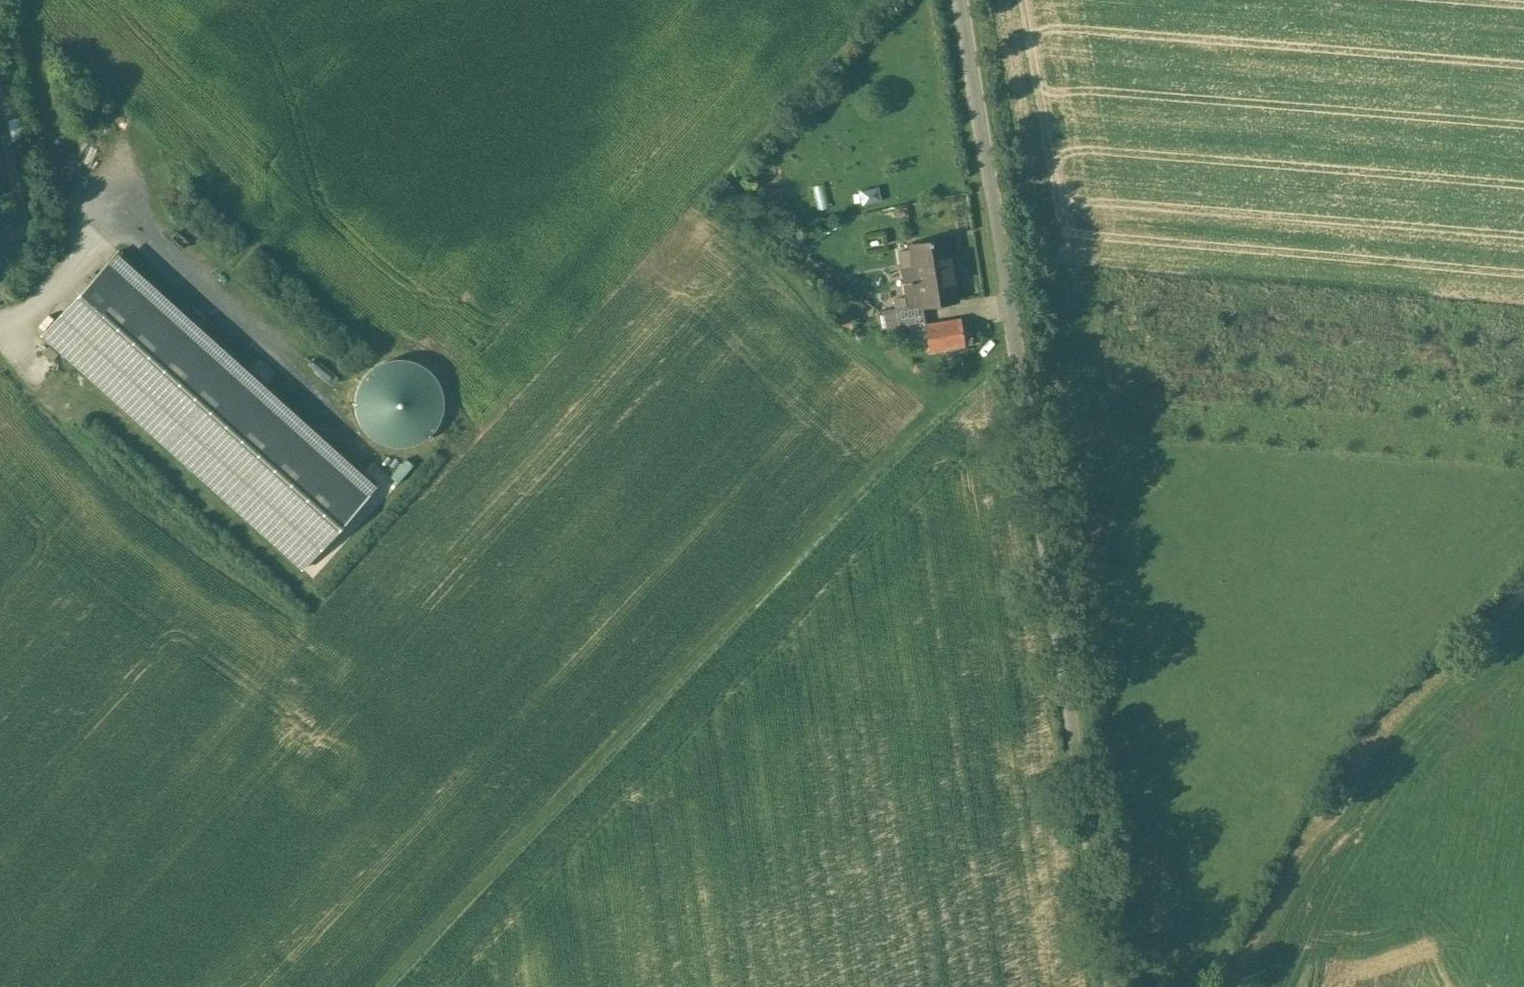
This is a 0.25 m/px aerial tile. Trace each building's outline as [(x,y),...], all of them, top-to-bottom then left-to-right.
[(946,241),(910,246),(911,252),(898,255),(906,307),(907,308),(919,305),(919,306),(921,306),(956,300),(946,241)] [(377,485),(117,251),(41,335),(301,569),(377,485)] [(919,305),(907,308),(906,307),(883,311),(887,330),(910,327),(910,328),(924,326),(924,325),(921,306),(919,306),(919,305)] [(959,320),(924,325),(924,326),(926,337),(928,350),(963,345),(959,320)] [(924,326),(910,328),(912,339),(926,337),(924,326)] [(371,370),(361,381),(356,394),(355,409),(359,423),(368,435),(380,443),(393,447),(408,446),(421,441),(431,432),(439,420),(442,406),(440,392),(434,380),(425,369),(412,363),(398,360),(384,363),(371,370)]
